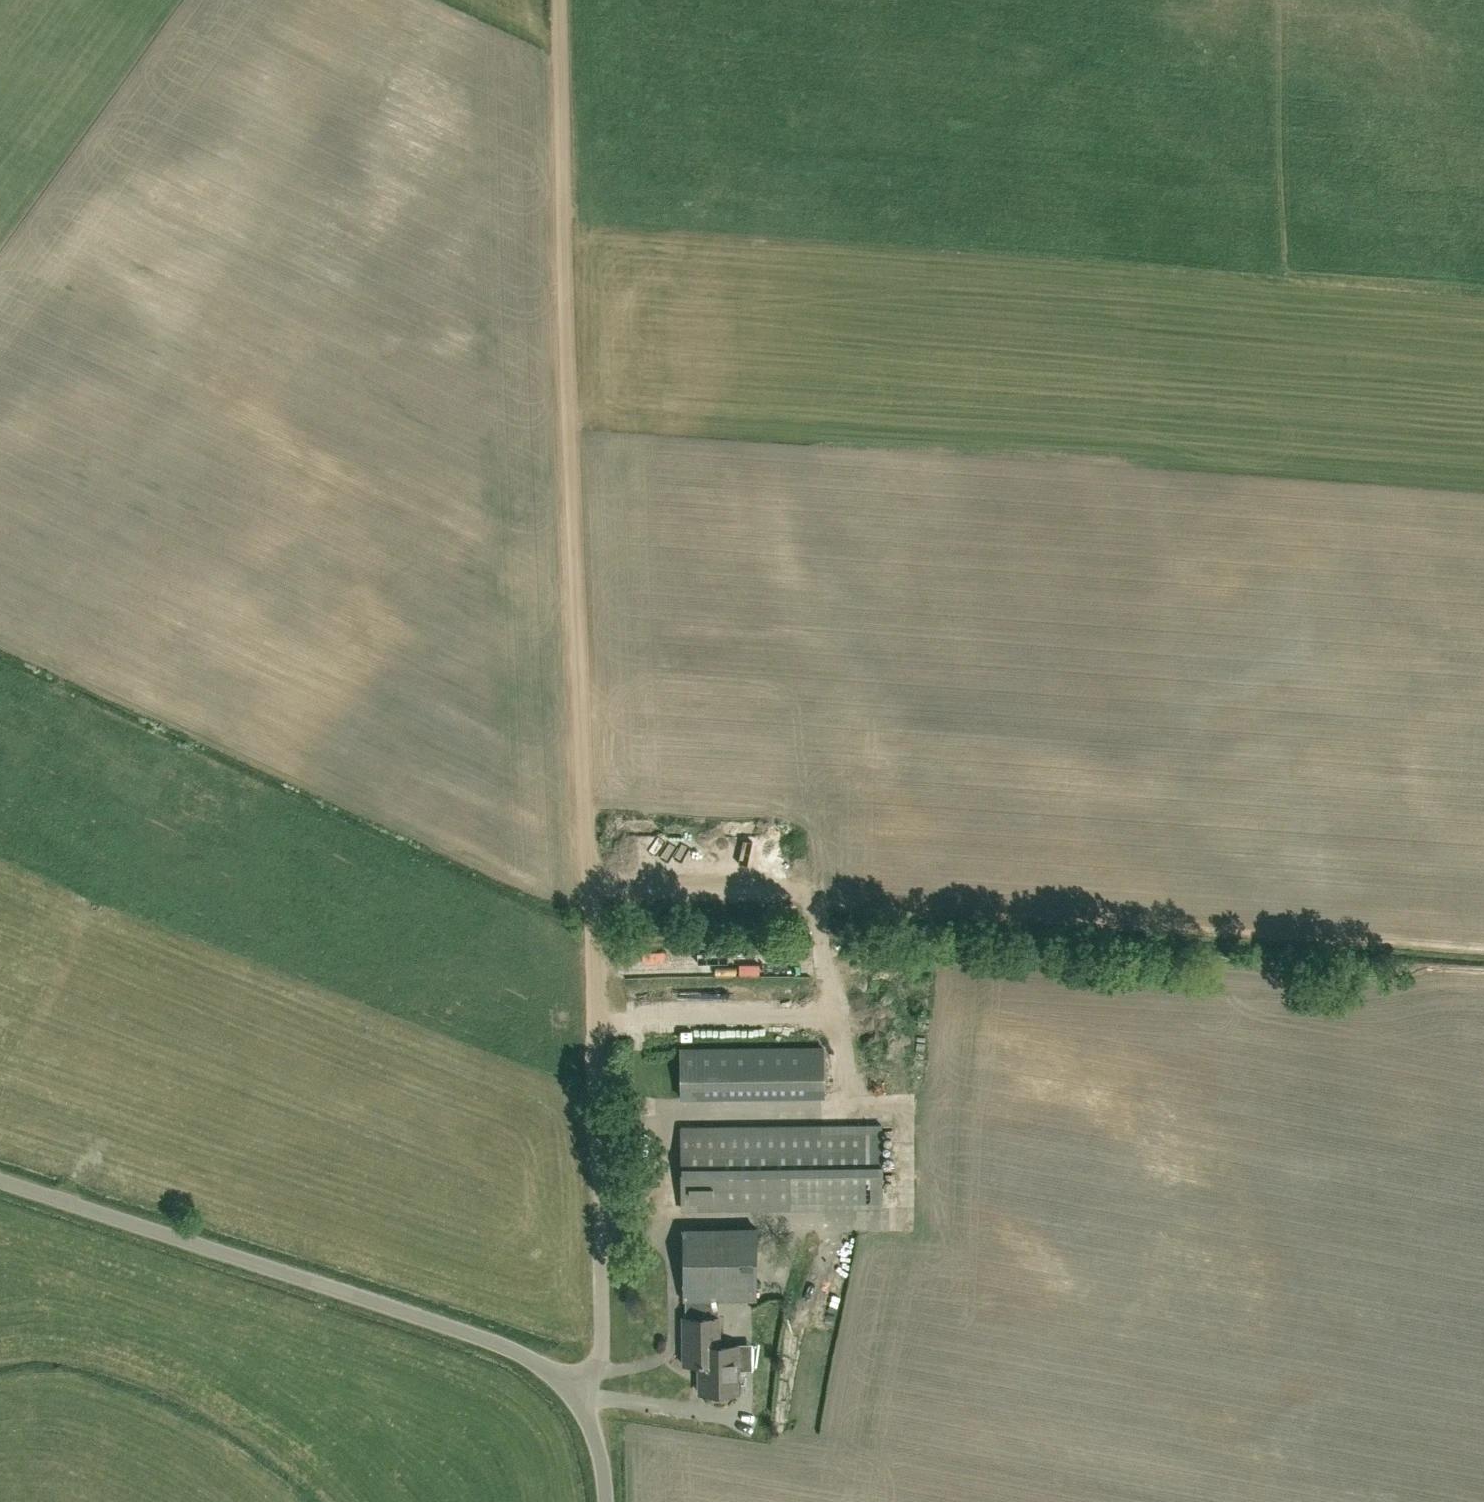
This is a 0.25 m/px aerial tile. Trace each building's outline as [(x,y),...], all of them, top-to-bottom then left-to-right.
[(822,1095),(822,1046),(680,1048),(680,1096),(822,1095)] [(681,1129),(682,1207),(715,1207),(715,1208),(882,1206),(881,1123),(822,1123),(822,1127),(681,1129)] [(685,1309),(718,1308),(718,1298),(756,1298),(756,1241),(682,1242),(682,1299),(685,1299),(685,1309)] [(719,1347),(718,1308),(685,1309),(685,1317),(683,1317),(684,1364),(683,1364),(683,1365),(700,1364),(701,1393),(740,1392),(738,1347),(719,1347)]
